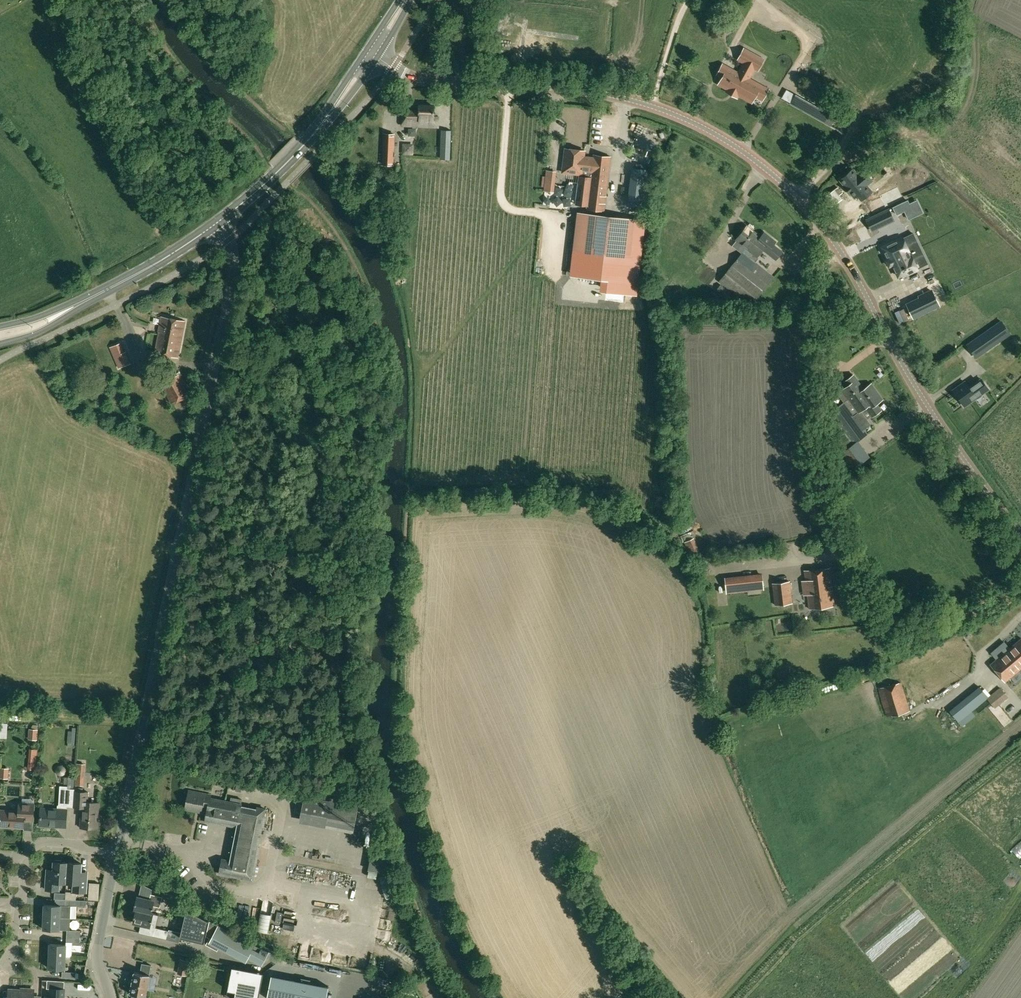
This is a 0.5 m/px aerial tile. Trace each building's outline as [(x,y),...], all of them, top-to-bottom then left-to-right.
[(758,69),(764,58),(744,47),(737,60),(744,63),(738,73),(734,71),(730,77),(724,74),(719,84),(743,97),(747,91),(755,95),(761,85),(748,79),(754,67),(758,69)] [(830,125),(835,116),(795,94),(790,103),(830,125)] [(437,125),(437,116),(433,116),(433,106),(418,106),(418,112),(402,112),(402,125),(415,125),(415,120),(418,120),(418,125),(437,125)] [(394,135),(384,135),(383,165),(393,165),(394,135)] [(584,151),(565,148),(562,172),(580,174),(581,170),(586,171),(588,157),(584,157),(584,151)] [(610,157),(594,155),(593,158),(588,157),(586,171),(592,172),(588,209),(604,210),(610,157)] [(558,189),(558,169),(549,169),(549,189),(558,189)] [(852,169),(840,179),(845,185),(852,193),(855,197),(858,195),(862,200),(871,192),(871,191),(870,192),(867,188),(867,187),(867,186),(865,185),(858,175),(857,174),(852,169)] [(838,187),(825,197),(832,207),(842,199),(839,195),(842,193),(838,187)] [(897,190),(879,198),(884,210),(903,202),(897,190)] [(914,208),(906,212),(909,218),(922,212),(917,200),(911,202),(914,208)] [(866,220),(871,231),(893,220),(888,210),(866,220)] [(635,218),(577,212),(573,252),(631,258),(635,218)] [(760,237),(747,226),(736,240),(746,247),(757,256),(764,247),(768,250),(766,252),(775,259),(782,252),(773,245),(775,242),(764,232),(760,237)] [(902,237),(882,247),(888,259),(886,260),(889,266),(893,264),(898,276),(907,272),(908,274),(917,270),(917,269),(913,260),(924,255),(917,240),(906,246),(902,237)] [(746,247),(719,281),(750,306),(773,277),(755,262),(759,257),(757,256),(746,247)] [(920,298),(907,304),(913,317),(938,305),(931,291),(919,297),(920,298)] [(178,358),(185,321),(162,316),(159,332),(155,353),(178,358)] [(987,349),(1004,337),(1003,336),(1000,332),(1006,328),(1006,327),(1002,321),(979,337),(980,338),(987,348),(987,349)] [(124,351),(121,342),(109,347),(119,368),(131,363),(126,350),(124,351)] [(180,374),(168,380),(161,384),(171,403),(190,393),(180,374)] [(863,389),(853,375),(845,381),(848,385),(842,389),(848,398),(843,402),(847,407),(866,394),(862,390),(863,389)] [(975,398),(988,389),(981,379),(969,388),(965,382),(953,390),(964,406),(975,398)] [(866,394),(852,404),(853,404),(858,411),(860,411),(863,409),(865,412),(868,410),(872,416),(880,410),(876,404),(882,399),(871,384),(863,389),(862,390),(866,394)] [(843,402),(829,412),(836,421),(829,426),(829,445),(848,471),(868,457),(857,441),(866,434),(863,429),(870,424),(867,420),(860,411),(858,411),(852,404),(847,407),(843,402)] [(245,524),(253,534),(268,523),(260,514),(245,524)] [(697,539),(688,543),(694,554),(703,550),(697,539)] [(808,609),(833,606),(829,568),(804,571),(805,579),(801,580),(803,595),(807,595),(808,609)] [(742,590),(741,577),(725,579),(726,591),(742,590)] [(789,581),(772,583),(775,605),(791,603),(789,581)] [(998,673),(1020,653),(1020,638),(990,664),(998,673)] [(1020,668),(1020,653),(998,673),(1005,682),(1020,668)] [(900,682),(878,688),(886,717),(909,711),(900,682)] [(1009,698),(1003,690),(1000,687),(988,698),(987,699),(995,709),(1009,698)] [(988,698),(980,688),(951,712),(956,719),(959,722),(987,699),(988,698)] [(42,741),(42,729),(34,729),(33,740),(42,741)] [(75,785),(84,786),(86,764),(76,763),(75,785)] [(66,807),(73,807),(74,791),(74,787),(75,777),(69,776),(68,786),(59,786),(59,793),(66,793),(66,807)] [(83,788),(74,787),(74,791),(73,807),(82,808),(81,828),(97,829),(98,803),(87,802),(88,792),(83,792),(83,788)] [(205,822),(211,823),(222,825),(222,823),(237,826),(230,860),(222,859),(219,873),(253,880),(260,847),(258,846),(262,826),(264,827),(266,817),(264,816),(265,809),(257,807),(257,808),(242,805),(242,804),(211,798),(211,795),(189,791),(185,808),(201,812),(203,805),(208,806),(205,822)] [(327,819),(328,816),(356,822),(359,802),(332,797),(331,801),(304,796),(301,814),(327,819)] [(34,803),(22,803),(22,811),(0,809),(0,813),(0,827),(24,828),(24,820),(33,821),(34,803)] [(66,827),(67,810),(41,808),(40,825),(66,827)] [(59,882),(66,883),(68,863),(61,862),(61,860),(55,860),(55,862),(54,862),(53,875),(47,875),(46,890),(59,891),(59,882)] [(86,892),(87,877),(80,877),(81,863),(68,863),(66,883),(74,883),(73,892),(86,892)] [(137,897),(134,909),(152,913),(153,906),(160,907),(163,897),(151,894),(149,900),(137,897)] [(55,899),(55,905),(44,905),(44,917),(71,918),(71,906),(81,906),(81,900),(65,900),(55,899)] [(275,925),(276,906),(266,905),(265,924),(275,925)] [(145,934),(154,936),(173,940),(175,932),(156,927),(151,926),(154,914),(134,909),(134,910),(136,910),(133,922),(147,925),(145,934)] [(210,924),(187,912),(180,940),(205,946),(210,924)] [(66,930),(70,930),(71,918),(44,917),(43,929),(66,930)] [(218,925),(210,942),(246,961),(248,957),(262,965),(268,952),(218,925)] [(49,956),(66,957),(66,944),(50,944),(49,956)] [(66,957),(49,956),(49,968),(65,969),(66,957)] [(190,961),(180,959),(177,975),(187,977),(190,961)] [(151,965),(142,963),(140,973),(134,971),(130,993),(132,994),(132,996),(140,997),(141,996),(145,996),(151,965)] [(232,966),(228,990),(236,991),(234,997),(259,997),(263,972),(232,966)] [(272,975),(267,997),(268,997),(326,997),(328,986),(272,975)] [(47,980),(47,988),(50,988),(49,996),(46,996),(46,997),(62,997),(64,997),(64,989),(63,989),(63,981),(47,980)] [(33,990),(27,989),(27,991),(9,990),(9,997),(33,997),(33,990)]
